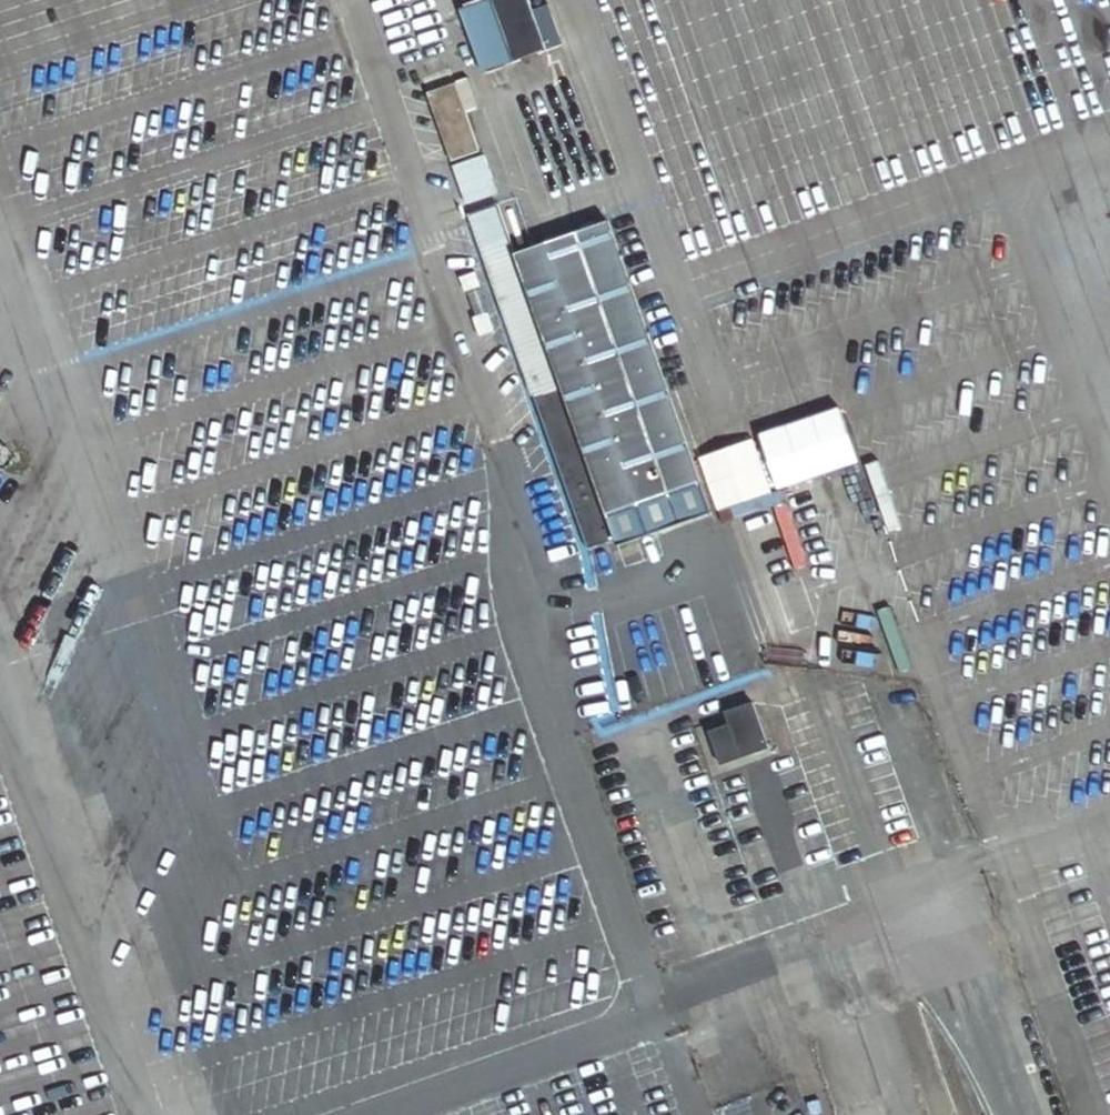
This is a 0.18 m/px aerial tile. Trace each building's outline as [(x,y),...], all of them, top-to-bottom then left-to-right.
[(462,7),(484,72),(548,51),(531,0),(484,0),(462,7)] [(481,154),(456,86),(426,97),(452,165),(481,154)] [(700,486),(606,221),(515,253),(499,207),(471,217),(590,551),(618,540),(610,518),(700,486)] [(618,540),(683,517),(680,508),(704,499),(700,486),(610,518),(618,540)] [(770,748),(755,703),(724,714),(729,728),(710,734),(720,766),(770,748)]
